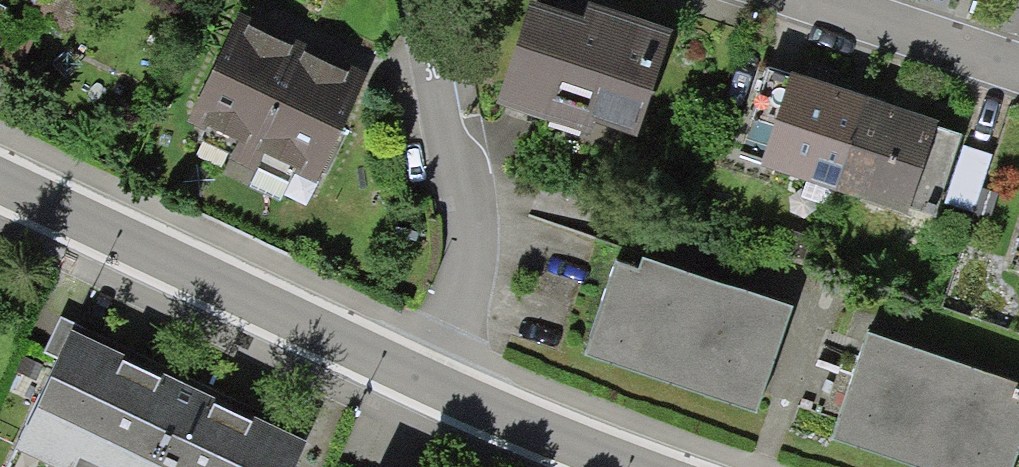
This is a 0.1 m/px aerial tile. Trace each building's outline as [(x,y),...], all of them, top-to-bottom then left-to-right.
[(637,144),(672,39),(597,15),(582,10),(577,23),(530,7),(495,112),(595,145),(600,132),(637,144)] [(192,132),(320,185),(363,81),(235,28),(192,132)] [(935,134),(937,127),(855,99),(768,69),(749,123),(772,131),(758,171),(909,223),(911,217),(926,222),(929,211),(936,214),(960,143),(935,134)] [(590,358),(759,411),(789,315),(620,262),(590,358)] [(308,451),(77,342),(20,462),(30,466),(301,466),(308,451)] [(927,466),(1015,466),(1018,455),(1018,391),(871,343),(840,438),(927,466)]
